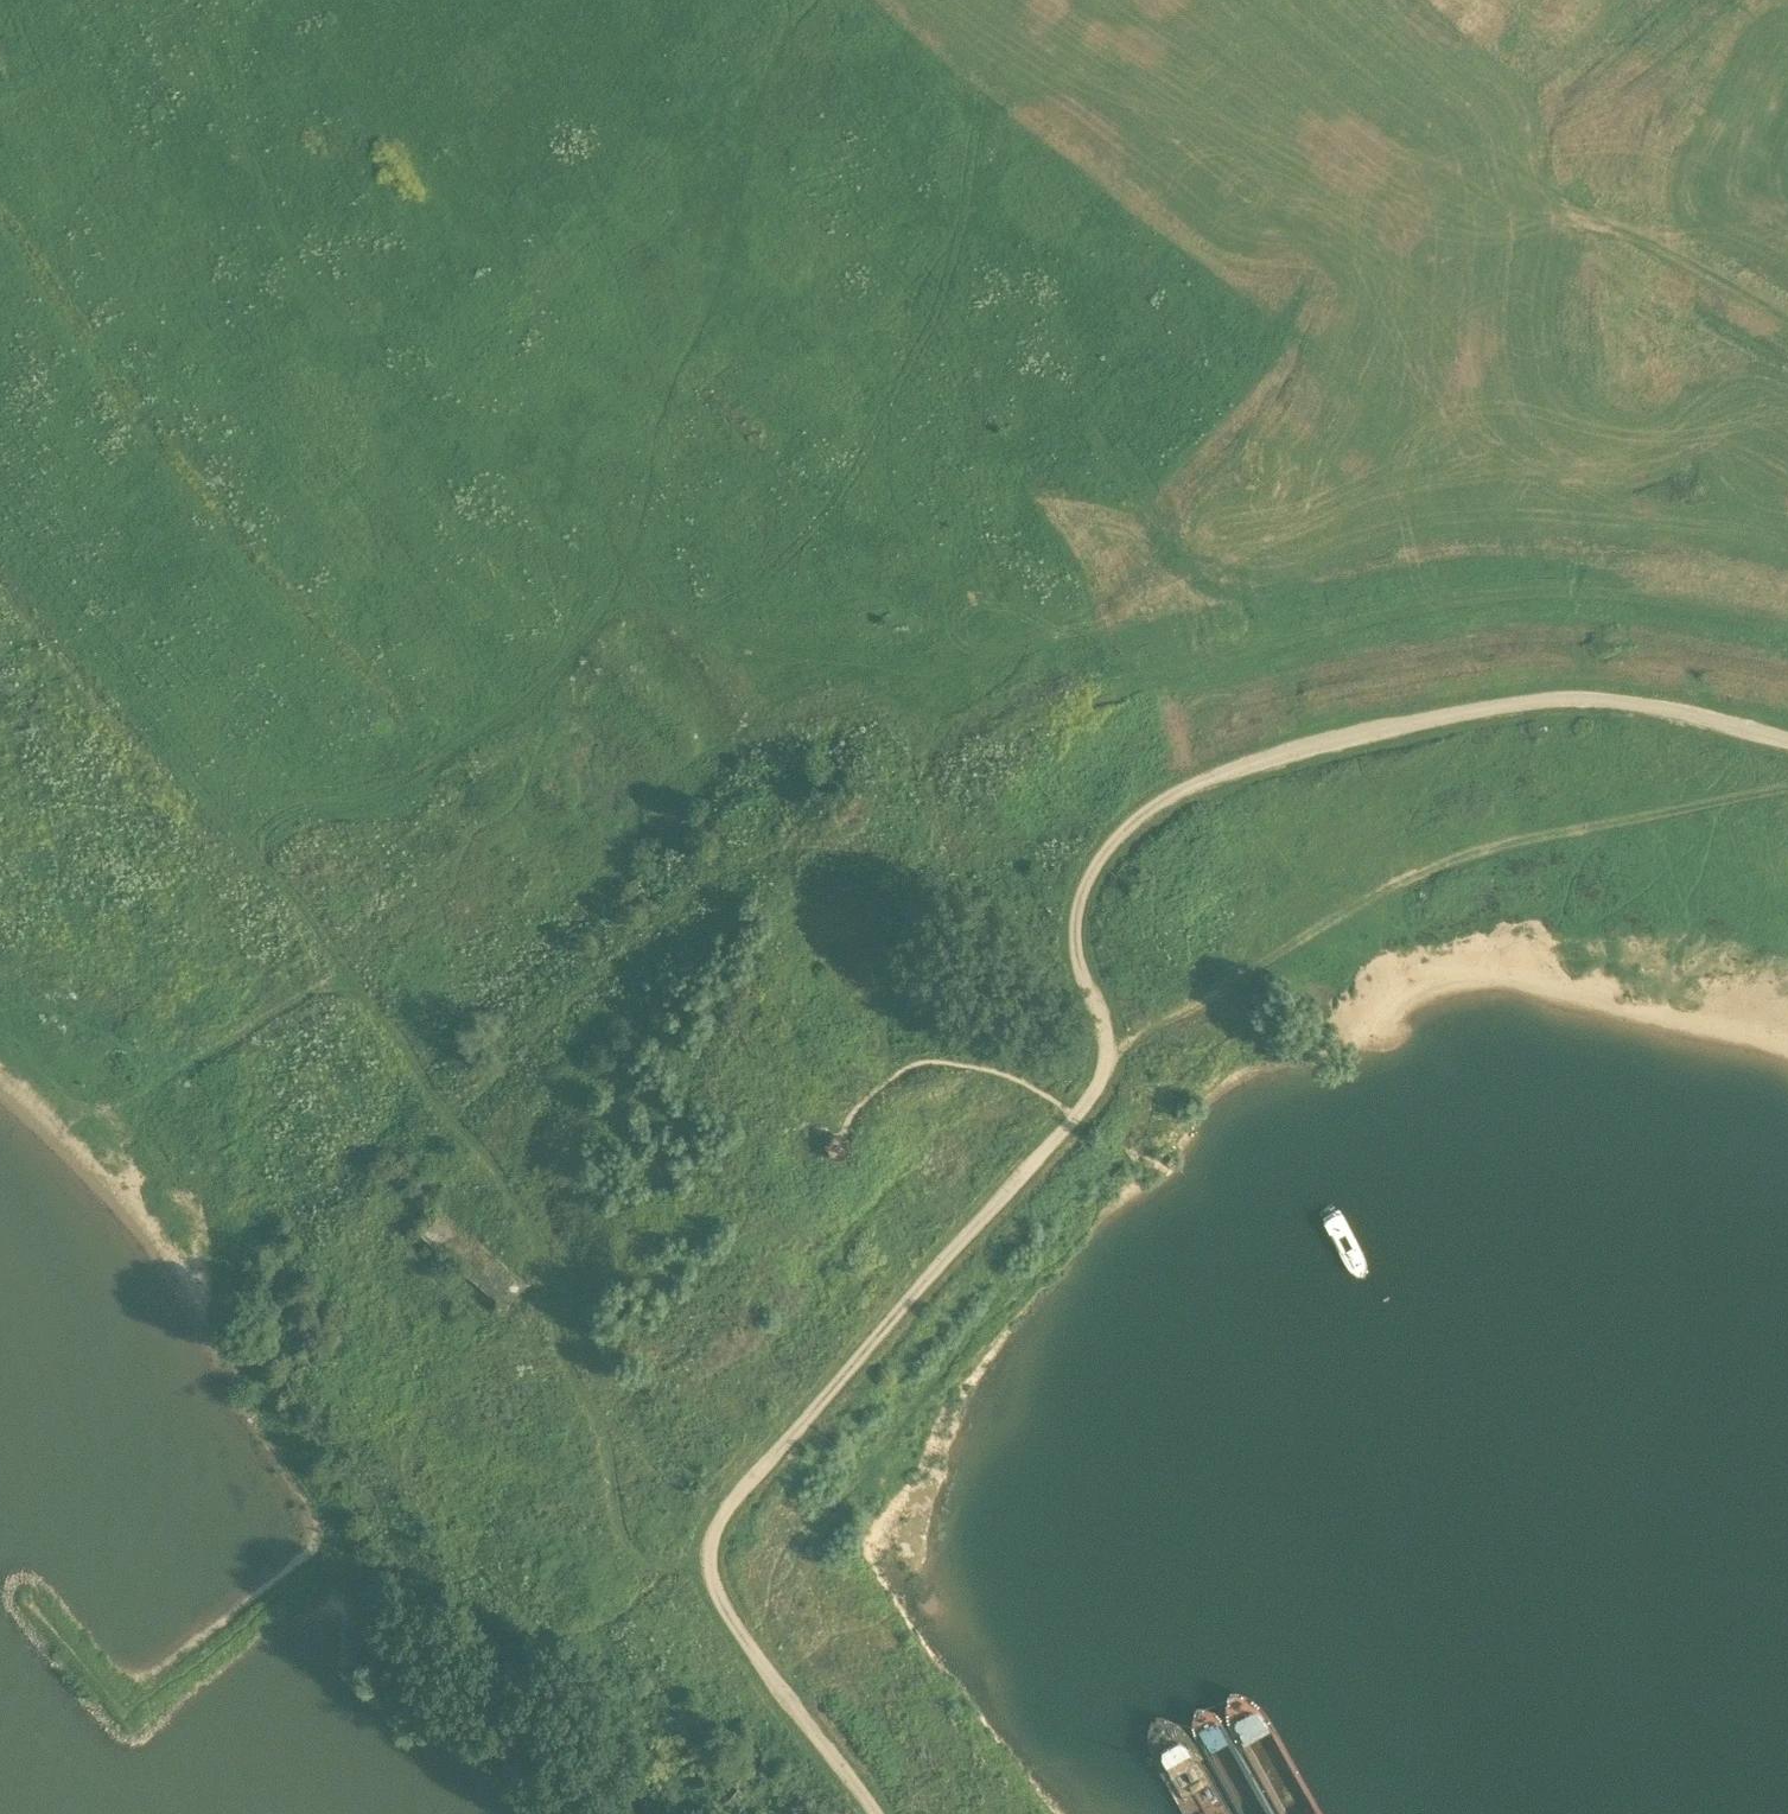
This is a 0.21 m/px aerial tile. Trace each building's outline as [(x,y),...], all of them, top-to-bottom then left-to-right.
[(445,1205),(422,1227),(498,1307),(521,1285),(445,1205)]
